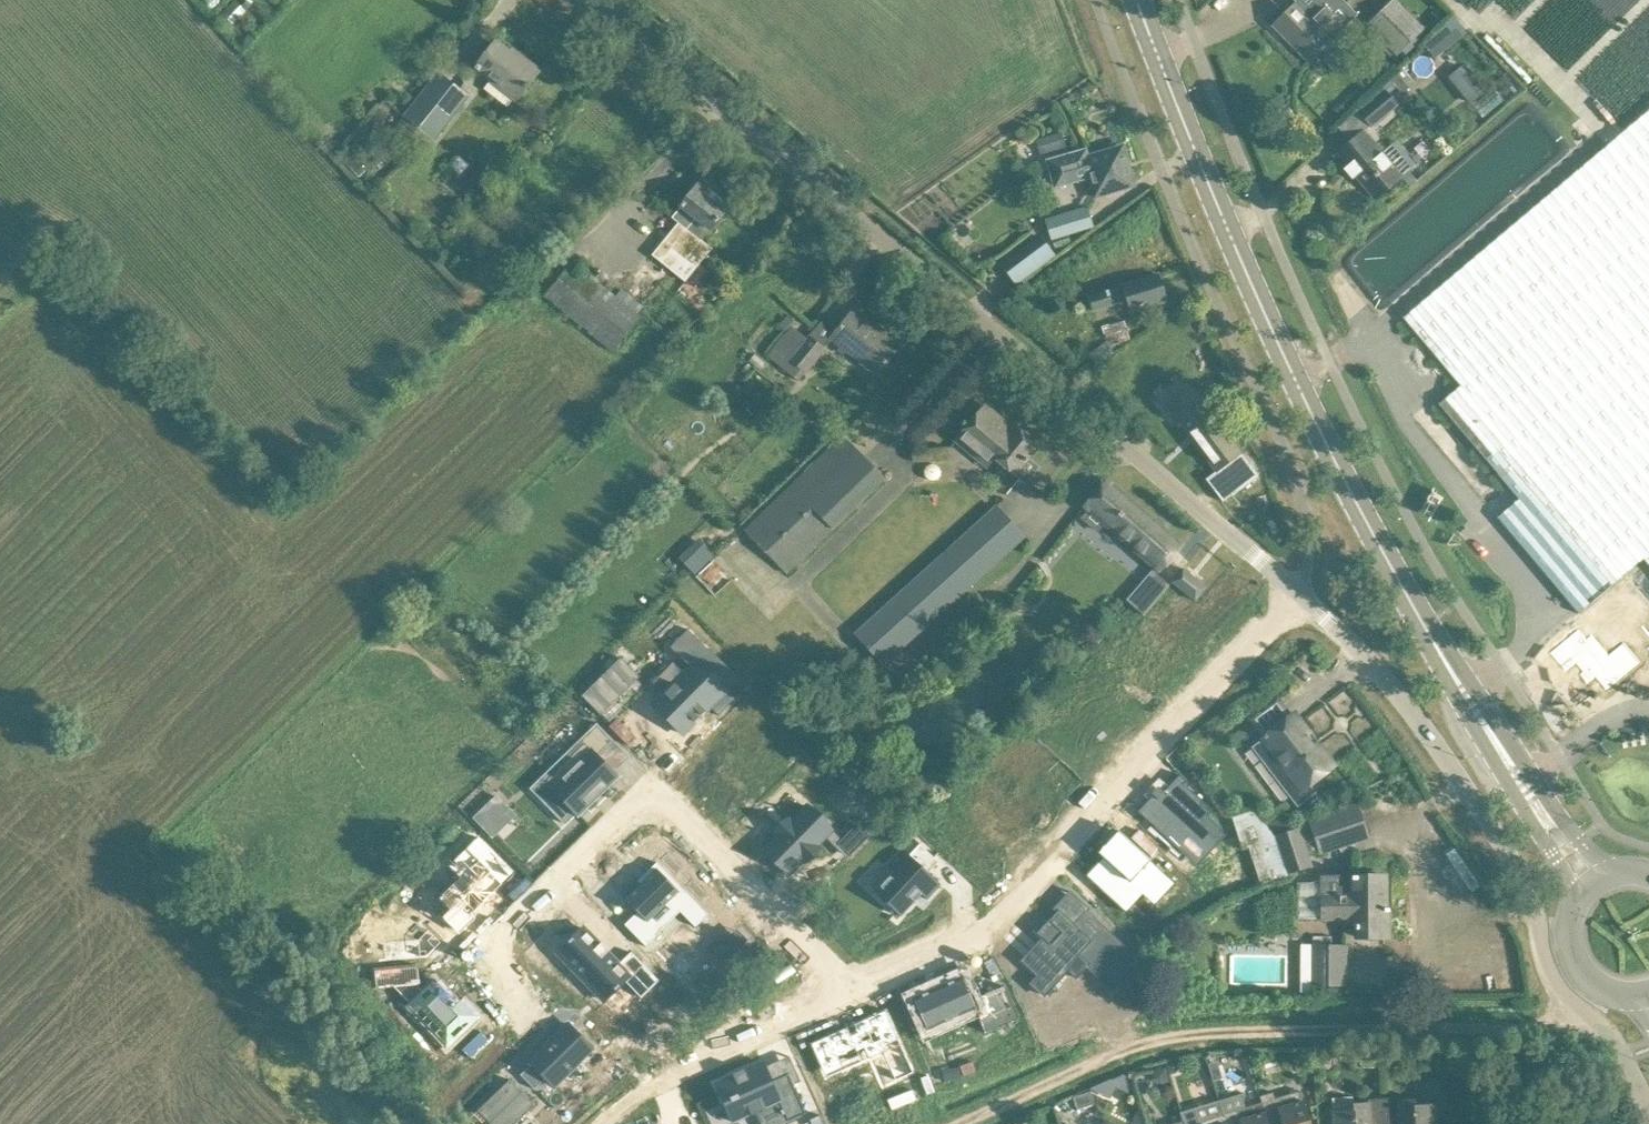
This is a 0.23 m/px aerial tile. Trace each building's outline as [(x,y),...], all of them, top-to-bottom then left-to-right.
[(1273,26),(1308,62),(1324,46),(1332,38),(1343,26),(1322,5),(1317,0),(1295,0),(1297,2),(1288,11),(1273,26)] [(1395,0),(1392,0),(1367,26),(1397,57),(1425,30),(1395,0)] [(221,14),(232,25),(245,12),(234,1),(221,14)] [(251,5),(247,1),(242,6),(247,10),(251,5)] [(479,71),(516,101),(539,71),(520,55),(517,59),(495,42),(475,69),(479,72),(479,71)] [(1462,68),(1448,79),(1470,106),(1484,95),(1462,68)] [(1403,70),(1392,80),(1402,92),(1413,83),(1403,70)] [(439,74),(393,132),(415,149),(426,135),(431,139),(452,112),(466,95),(439,74)] [(1385,90),(1358,113),(1371,128),(1398,105),(1385,90)] [(1587,163),(1403,318),(1461,386),(1439,404),(1485,459),(1519,498),(1648,390),(1648,111),(1587,163)] [(375,123),(372,131),(382,135),(385,127),(375,123)] [(1392,185),(1403,177),(1364,131),(1334,156),(1346,170),(1348,168),(1376,200),(1392,185)] [(1036,139),(1041,154),(1066,146),(1062,132),(1036,139)] [(1089,176),(1092,186),(1095,196),(1132,185),(1122,148),(1086,159),(1084,152),(1048,162),(1055,186),(1089,176)] [(347,166),(358,178),(366,170),(355,158),(347,166)] [(703,178),(689,195),(680,206),(681,206),(672,218),(678,223),(652,255),(686,282),(712,249),(702,240),(733,202),(703,178)] [(1089,208),(1046,222),(1054,248),(1069,243),(1067,234),(1094,226),(1089,208)] [(1040,237),(1001,265),(1016,286),(1055,258),(1040,237)] [(621,288),(617,294),(574,259),(544,297),(612,352),(640,316),(638,314),(644,306),(621,288)] [(1166,300),(1159,276),(1088,297),(1093,311),(1127,301),(1130,311),(1166,300)] [(855,309),(841,326),(831,338),(890,386),(891,385),(890,384),(894,380),(895,376),(894,368),(892,364),(888,361),(898,348),(878,331),(880,329),(855,309)] [(778,323),(784,327),(791,318),(786,314),(778,323)] [(1129,341),(1124,321),(1102,327),(1108,347),(1129,341)] [(799,377),(805,370),(825,347),(811,335),(807,340),(792,326),(770,352),(799,377)] [(739,390),(744,395),(751,395),(756,388),(747,380),(739,390)] [(1192,388),(1167,407),(1215,471),(1205,479),(1222,501),(1232,494),(1233,495),(1258,476),(1192,388)] [(1497,517),(1578,613),(1643,558),(1648,566),(1648,390),(1519,498),(1508,508),(1497,517)] [(985,405),(971,422),(956,440),(987,466),(994,458),(1014,475),(1015,474),(1025,482),(1038,467),(1028,459),(1038,447),(1015,427),(1013,429),(985,405)] [(886,483),(842,437),(743,531),(788,577),(886,483)] [(1183,545),(1107,479),(1083,507),(1160,573),(1183,545)] [(997,506),(943,554),(852,635),(882,667),(1025,537),(997,506)] [(697,536),(676,555),(693,573),(713,554),(697,536)] [(1206,587),(1183,569),(1172,582),(1195,601),(1206,587)] [(1105,688),(1087,707),(1107,725),(1161,666),(1156,661),(1144,650),(1149,644),(1162,655),(1189,624),(1164,601),(1136,631),(1137,632),(1115,657),(1110,652),(1090,674),(1105,688)] [(664,694),(653,705),(682,734),(709,706),(710,708),(712,706),(718,712),(717,714),(718,716),(739,695),(729,686),(737,678),(716,657),(717,656),(710,649),(708,650),(688,629),(670,647),(679,656),(690,668),(664,694)] [(1582,633),(1553,657),(1569,676),(1579,667),(1586,675),(1582,678),(1590,688),(1599,681),(1609,694),(1643,666),(1627,646),(1612,658),(1595,638),(1590,642),(1582,633)] [(1252,745),(1262,759),(1299,807),(1316,793),(1308,783),(1332,765),(1294,716),(1290,719),(1276,701),(1252,719),(1265,735),(1252,745)] [(541,777),(529,789),(563,823),(574,812),(577,815),(617,776),(614,773),(598,757),(614,741),(596,723),(579,740),(583,744),(559,767),(555,763),(541,777)] [(634,727),(624,737),(642,755),(652,745),(634,727)] [(1020,740),(948,810),(960,823),(969,815),(984,831),(1035,781),(1039,786),(1052,773),(1020,740)] [(1153,794),(1138,812),(1179,847),(1189,835),(1205,849),(1208,851),(1224,832),(1223,830),(1224,829),(1209,815),(1212,812),(1203,804),(1205,802),(1185,785),(1188,781),(1180,775),(1159,799),(1153,794)] [(778,835),(765,849),(789,873),(803,859),(805,862),(819,847),(817,845),(824,837),(831,830),(807,806),(793,821),(790,819),(776,833),(778,835)] [(1287,872),(1288,872),(1311,864),(1308,855),(1321,851),(1321,852),(1339,846),(1341,851),(1354,847),(1353,842),(1367,837),(1357,806),(1336,813),(1311,822),(1312,825),(1275,838),(1287,872)] [(483,807),(471,818),(485,832),(497,821),(483,807)] [(1287,872),(1275,838),(1255,810),(1232,817),(1243,850),(1249,848),(1262,888),(1290,879),(1288,872),(1287,872)] [(841,840),(837,844),(849,856),(850,856),(869,837),(856,825),(841,840)] [(1110,848),(1085,875),(1126,913),(1146,891),(1157,902),(1175,883),(1120,833),(1108,846),(1110,848)] [(459,878),(437,899),(450,912),(442,919),(459,936),(477,919),(472,914),(497,890),(494,887),(511,870),(478,836),(448,866),(459,878)] [(893,873),(874,892),(900,916),(914,902),(921,894),(927,899),(940,884),(928,873),(938,862),(919,844),(909,855),(904,850),(887,867),(893,873)] [(638,912),(625,925),(647,947),(661,933),(648,921),(669,900),(696,927),(708,915),(657,862),(644,875),(648,878),(625,900),(638,912)] [(1340,877),(1320,877),(1321,918),(1323,918),(1357,918),(1357,925),(1356,925),(1356,929),(1357,929),(1357,937),(1389,937),(1389,909),(1385,909),(1385,876),(1363,876),(1340,877)] [(1311,882),(1297,882),(1297,918),(1321,918),(1320,882),(1320,877),(1311,882)] [(1043,940),(1023,962),(1039,977),(1032,985),(1044,996),(1069,969),(1066,967),(1078,955),(1089,964),(1087,966),(1112,990),(1134,966),(1139,961),(1132,955),(1084,911),(1071,925),(1058,913),(1038,935),(1043,940)] [(583,928),(557,953),(605,1000),(625,980),(642,997),(659,979),(631,951),(618,964),(583,928)] [(430,931),(420,940),(421,958),(428,958),(442,944),(430,931)] [(1312,936),(1313,944),(1300,944),(1300,995),(1313,995),(1313,984),(1344,985),(1344,947),(1332,947),(1332,937),(1312,936)] [(418,966),(374,970),(376,988),(393,987),(410,1005),(409,1006),(447,1046),(478,1017),(462,1000),(456,1005),(434,982),(424,992),(419,986),(419,985),(420,985),(418,966)] [(962,976),(913,998),(927,1031),(975,1009),(985,1032),(1018,1017),(1004,985),(973,999),(962,976)] [(886,1009),(809,1043),(826,1080),(828,1079),(823,1069),(838,1062),(842,1072),(882,1054),(895,1082),(915,1073),(886,1009)] [(522,1074),(520,1075),(534,1089),(544,1080),(546,1078),(554,1087),(582,1060),(593,1049),(577,1032),(568,1024),(544,1047),(529,1062),(533,1065),(523,1075),(522,1074)] [(1377,1052),(1361,1052),(1361,1067),(1377,1067),(1377,1052)] [(763,1062),(716,1084),(734,1123),(756,1113),(779,1103),(788,1122),(802,1115),(806,1113),(793,1085),(788,1074),(771,1082),(765,1067),(763,1062)] [(1178,1062),(1168,1064),(1170,1074),(1177,1072),(1180,1066),(1178,1062)] [(939,1093),(930,1073),(916,1079),(925,1099),(939,1093)] [(1123,1075),(1113,1079),(1116,1088),(1128,1093),(1131,1087),(1128,1077),(1123,1075)] [(478,1110),(491,1123),(515,1123),(535,1105),(510,1079),(478,1110)] [(1090,1089),(1069,1099),(1075,1116),(1096,1109),(1090,1089)] [(1261,1103),(1268,1123),(1311,1123),(1300,1091),(1275,1099),(1273,1092),(1260,1096),(1262,1103),(1261,1103)] [(1219,1101),(1226,1123),(1268,1123),(1261,1103),(1245,1108),(1241,1094),(1219,1101)] [(1333,1112),(1334,1123),(1385,1123),(1383,1099),(1368,1100),(1368,1102),(1353,1104),(1352,1097),(1332,1098),(1333,1112)] [(1383,1099),(1385,1123),(1436,1123),(1435,1104),(1415,1105),(1414,1099),(1399,1100),(1399,1097),(1383,1099)] [(1223,1115),(1200,1122),(1196,1108),(1181,1112),(1184,1121),(1185,1123),(1226,1123),(1223,1115)] [(811,1123),(824,1123),(820,1115),(809,1120),(811,1123)]
